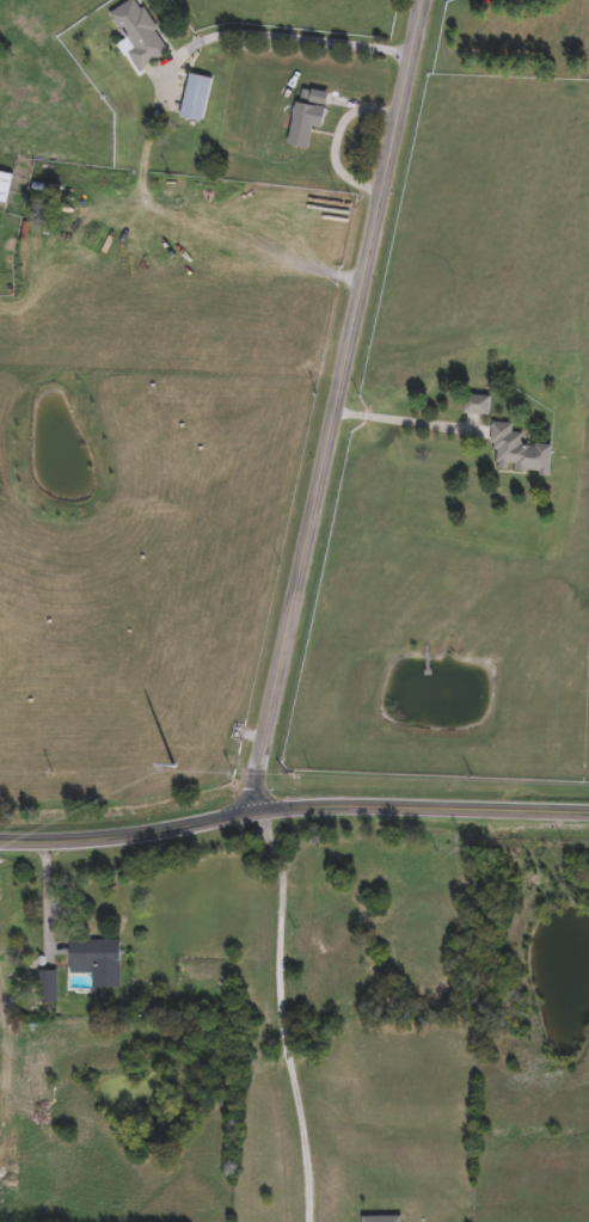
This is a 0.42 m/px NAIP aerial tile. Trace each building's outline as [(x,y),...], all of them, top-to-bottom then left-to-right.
[(111,13),(131,0),(133,0),(168,51),(141,70),(130,55),(125,57),(117,47),(128,39),(111,13)] [(198,76),(189,119),(210,124),(220,81),(198,76)] [(303,91),(292,147),(311,151),(314,129),(325,130),(332,97),(303,91)] [(8,205),(0,204),(0,173),(16,176),(8,205)] [(459,412),(461,394),(486,398),(485,415),(459,412)] [(546,444),(546,472),(489,472),(490,423),(517,423),(516,444),(546,444)] [(116,988),(88,988),(88,975),(66,975),(66,941),(116,941),(116,988)] [(36,972),(53,972),(53,1003),(36,1003),(36,972)]
